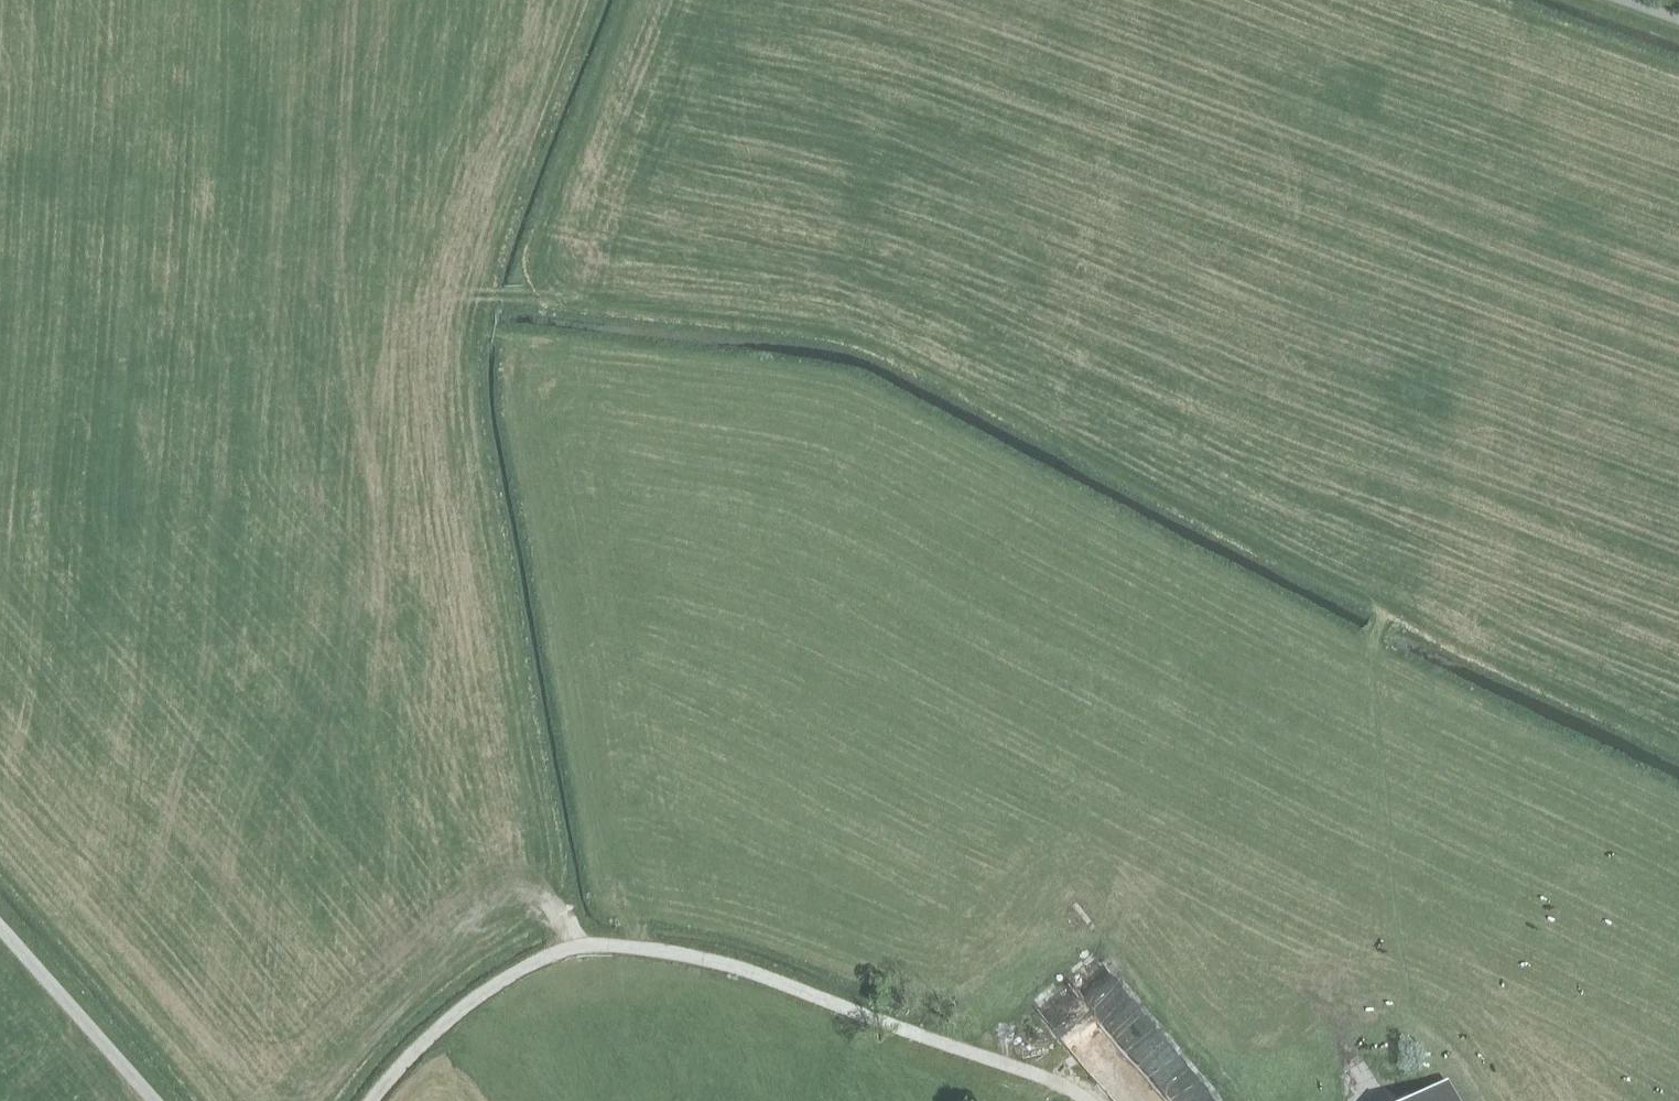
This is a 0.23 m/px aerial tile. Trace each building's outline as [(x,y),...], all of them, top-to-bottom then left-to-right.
[(1416,1100),(1458,1100),(1448,1082),(1416,1100)]
